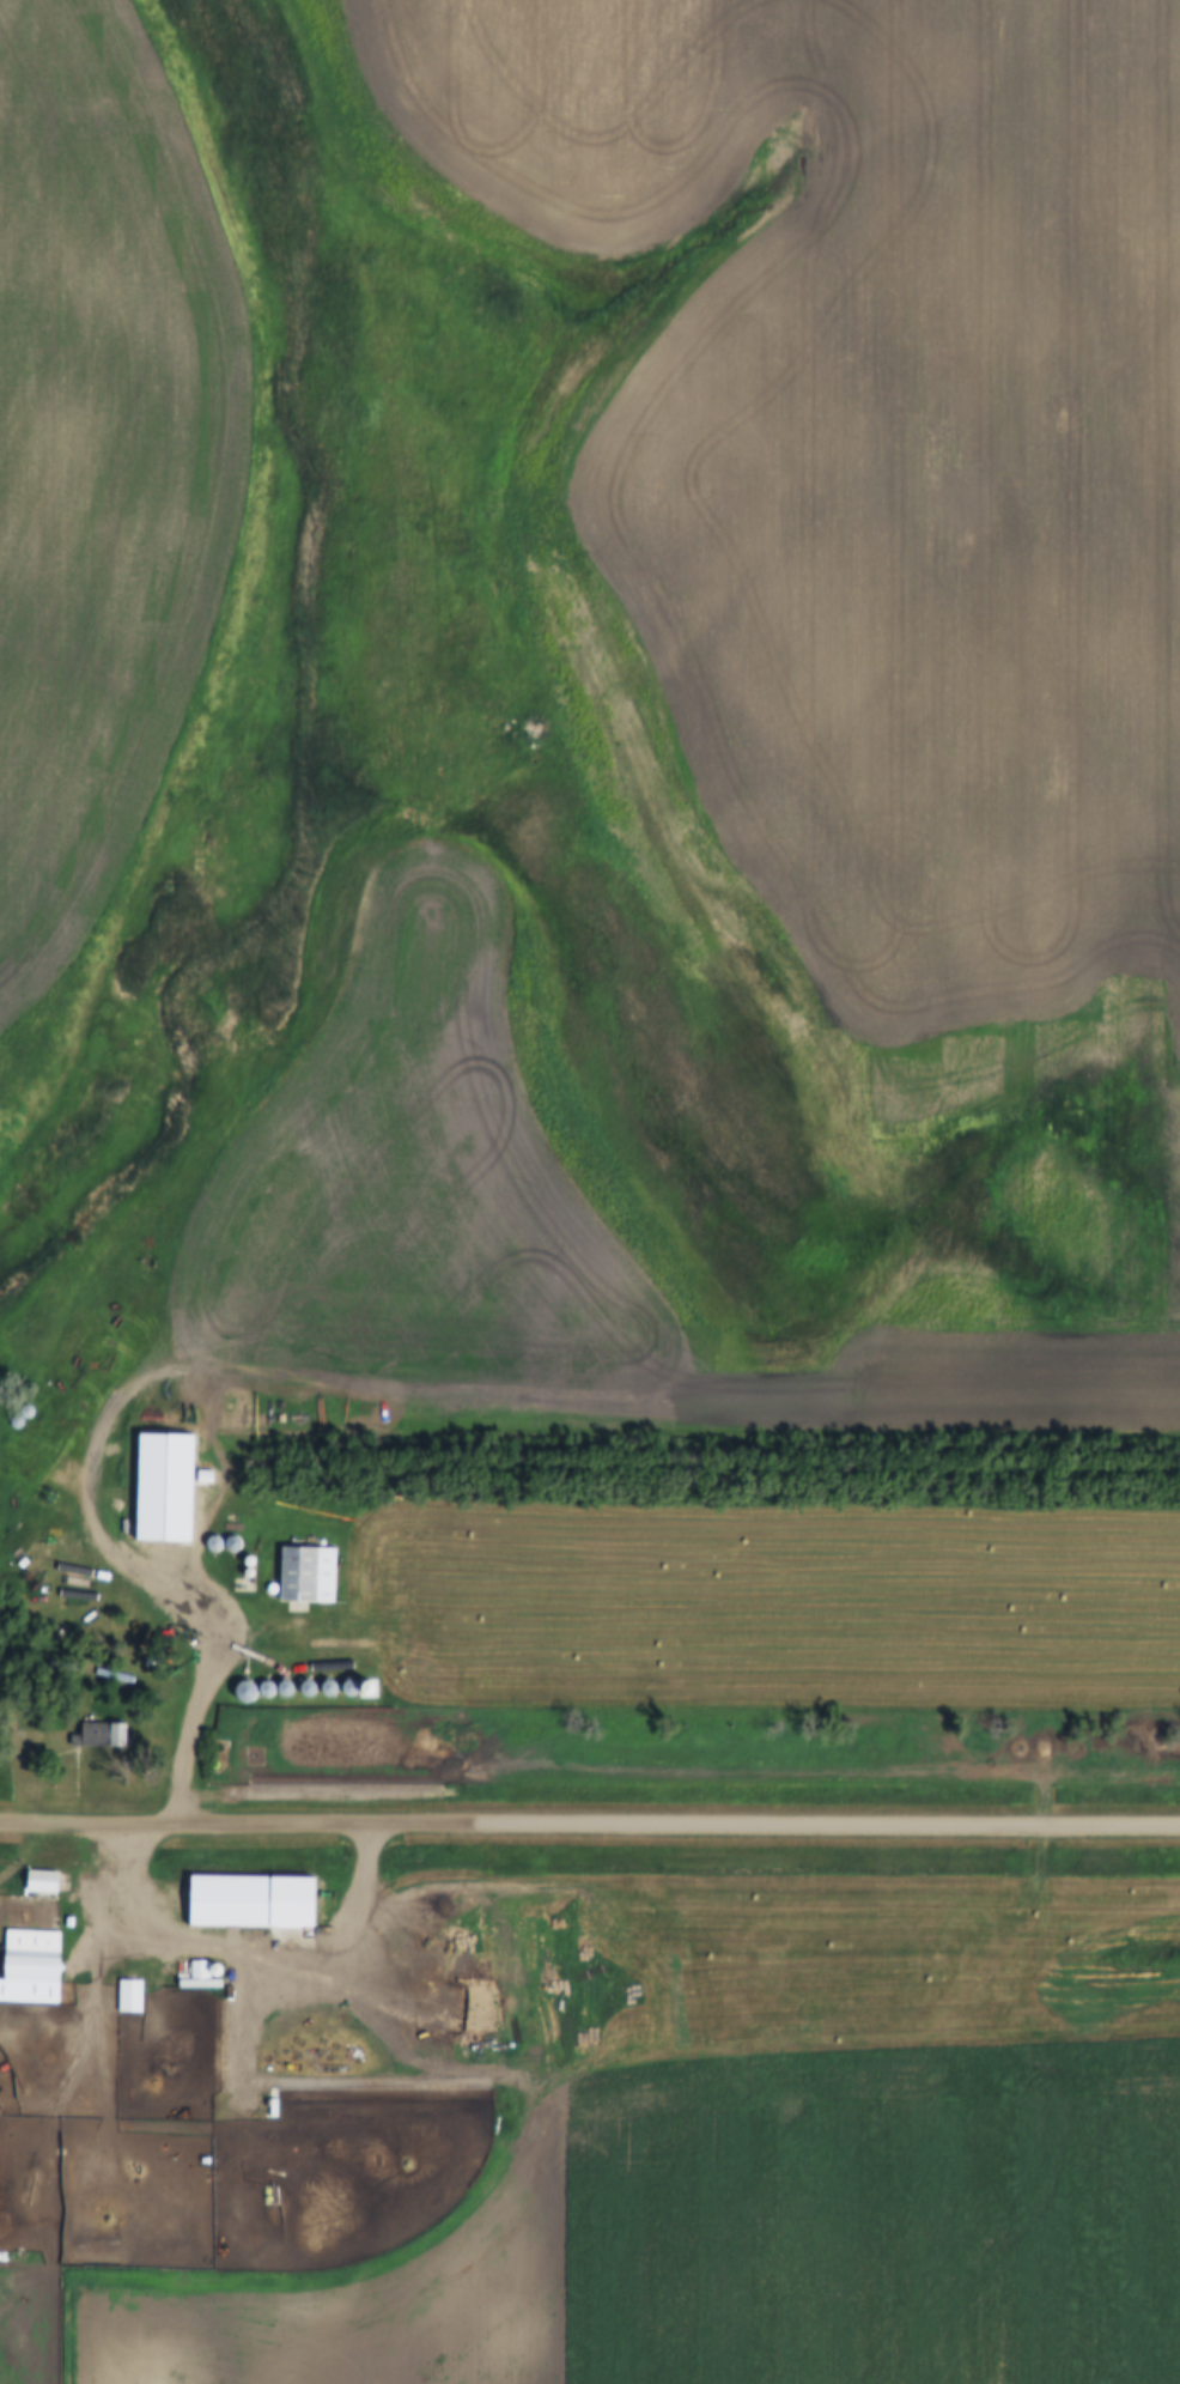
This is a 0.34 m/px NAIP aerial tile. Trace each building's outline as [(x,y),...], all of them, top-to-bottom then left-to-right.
[(305,1611),(305,1603),(339,1603),(339,1548),(285,1547),(284,1611),(305,1611)] [(132,1748),(132,1724),(81,1724),(81,1736),(71,1736),(71,1748),(132,1748)] [(63,1872),(28,1872),(28,1895),(63,1895),(63,1872)] [(325,1929),(326,1878),(189,1877),(189,1928),(325,1929)] [(67,1934),(10,1931),(8,1981),(0,1981),(0,2004),(64,2007),(67,1934)] [(145,2015),(145,1982),(121,1982),(121,2015),(145,2015)]
